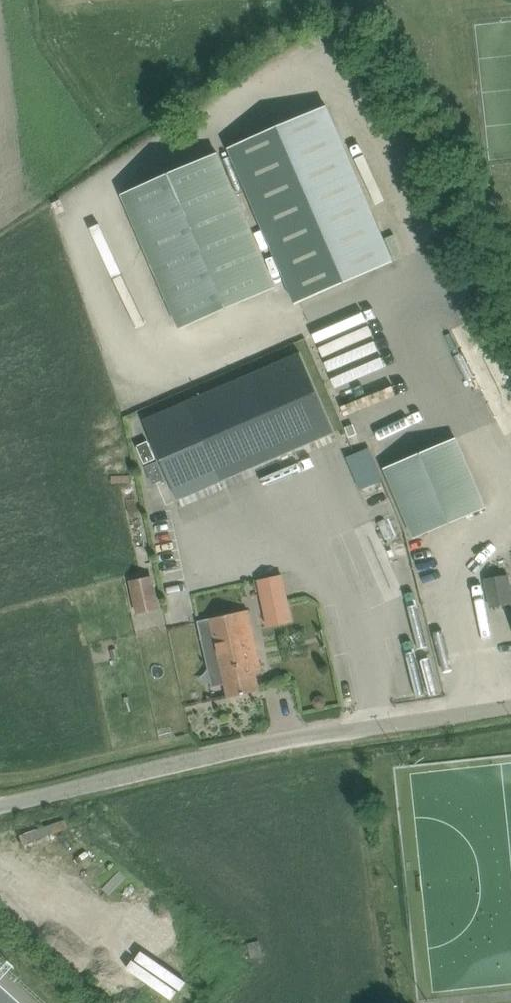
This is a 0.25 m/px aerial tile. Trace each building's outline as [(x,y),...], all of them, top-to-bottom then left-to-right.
[(394,261),(329,109),(327,105),(229,148),(296,304),(394,261)] [(276,286),(219,154),(123,195),(180,328),(276,286)] [(300,352),(144,419),(151,437),(190,420),(248,395),(275,458),(335,432),(300,352)] [(485,507),(456,438),(385,468),(414,537),(485,507)] [(344,454),(355,489),(380,481),(369,447),(344,454)] [(261,624),(287,621),(282,573),(255,576),(261,624)] [(491,608),(510,604),(510,592),(508,574),(486,578),(491,608)] [(131,581),(136,603),(156,598),(151,577),(131,581)] [(259,664),(247,611),(248,611),(247,610),(211,618),(198,621),(202,639),(215,636),(229,696),(228,696),(229,697),(259,690),(253,665),(259,664)] [(257,941),(247,944),(250,955),(255,954),(260,952),(258,945),(257,941)]
